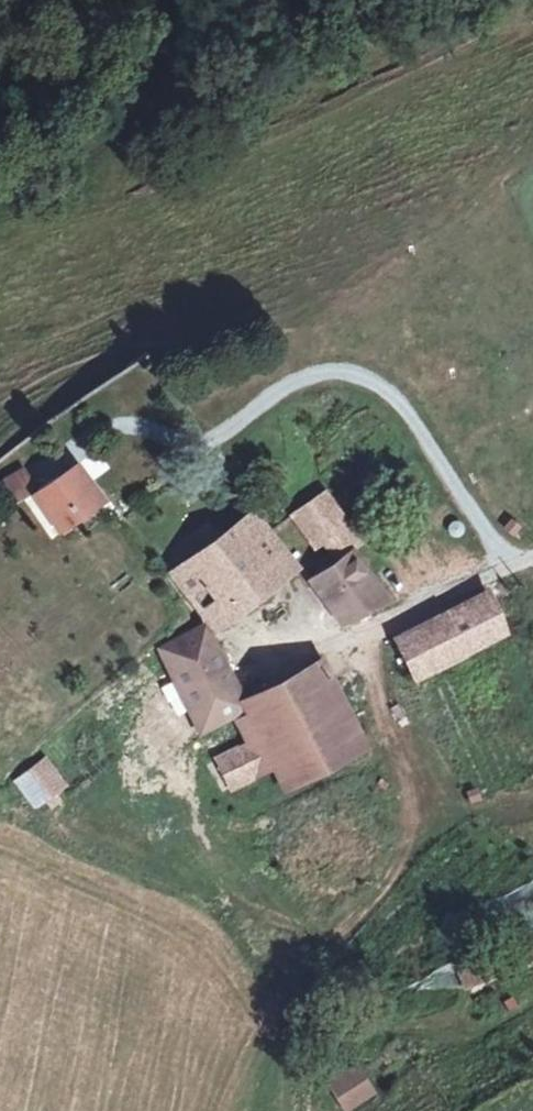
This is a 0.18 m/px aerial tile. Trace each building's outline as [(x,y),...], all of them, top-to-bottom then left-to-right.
[(55,531),(101,498),(75,464),(30,497),(55,531)] [(21,467),(0,478),(0,498),(4,506),(33,491),(21,467)] [(355,557),(365,551),(400,526),(381,496),(350,515),(326,480),(307,493),(340,537),(355,557)] [(307,493),(290,505),(322,550),(340,537),(307,493)] [(214,627),(288,567),(247,512),(168,569),(214,627)] [(355,557),(340,567),(316,583),(341,625),(392,594),(365,551),(355,557)] [(485,600),(438,622),(393,648),(414,689),(461,666),(505,644),(485,600)] [(195,732),(240,711),(203,627),(154,647),(195,732)] [(322,672),(240,711),(278,797),(359,759),(322,672)] [(67,784),(46,756),(15,779),(35,807),(67,784)] [(463,974),(472,993),(532,966),(532,942),(463,974)] [(354,1065),(329,1080),(347,1110),(372,1094),(354,1065)]
